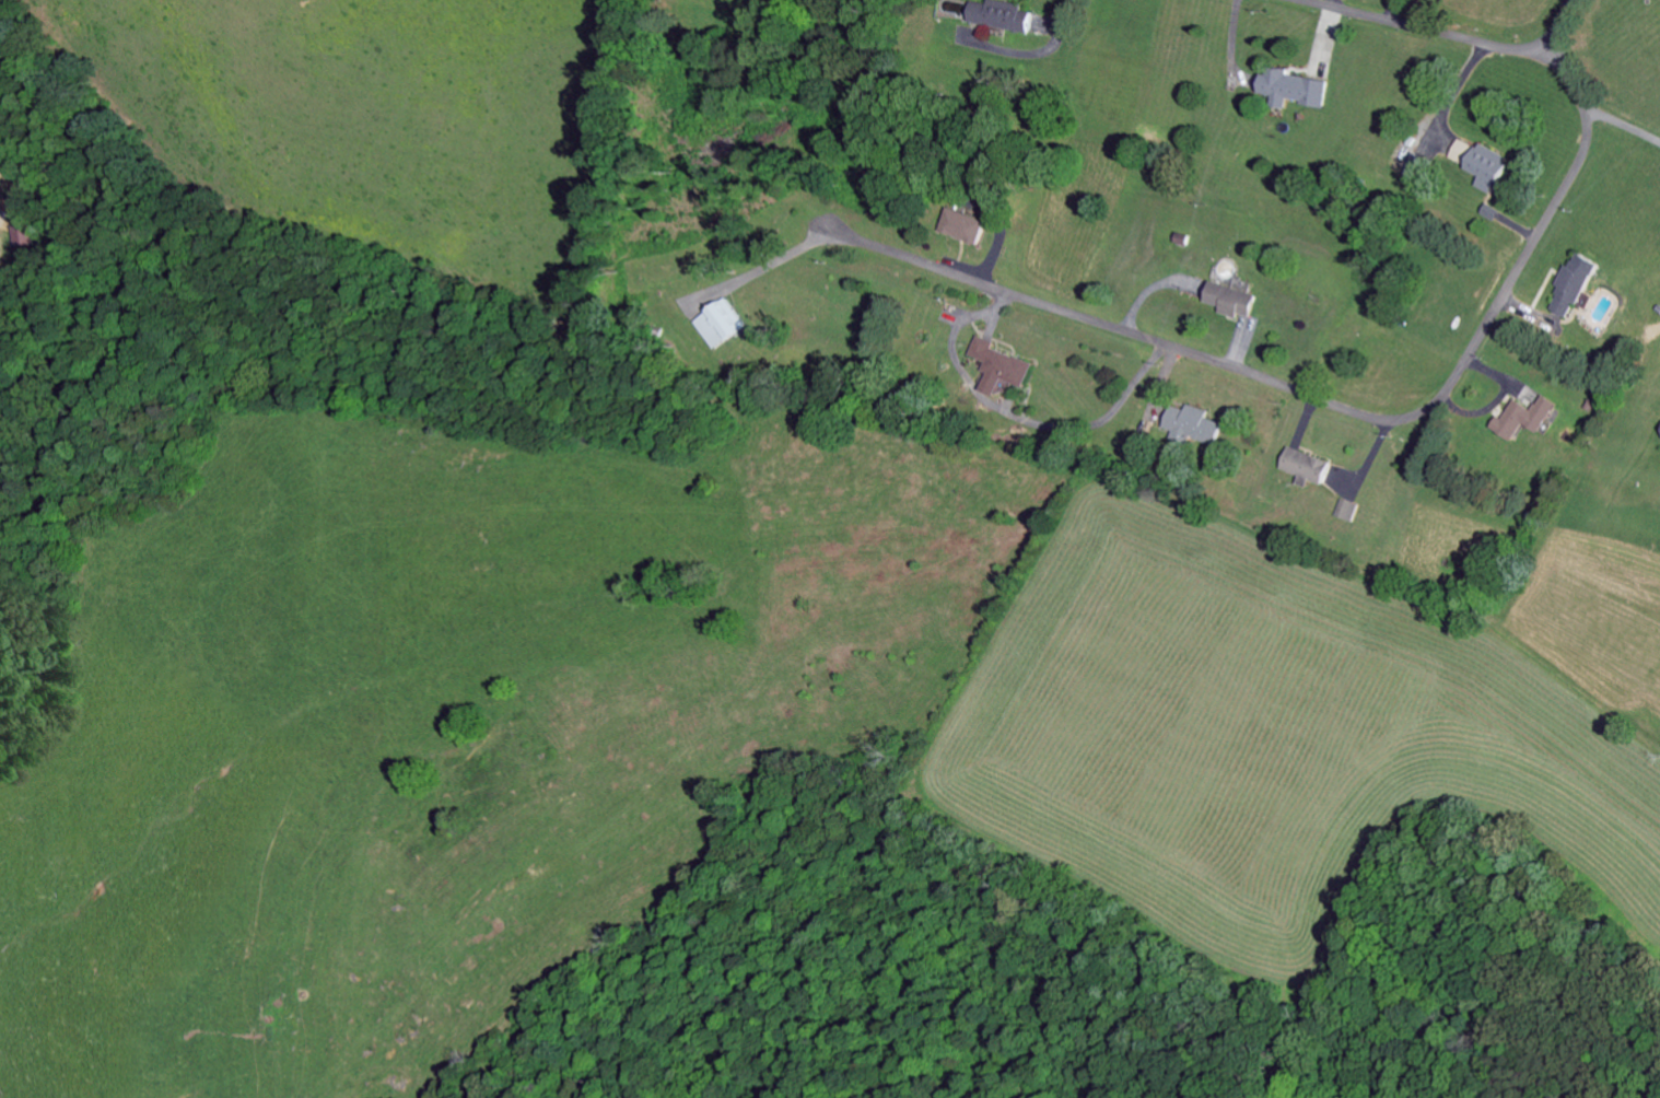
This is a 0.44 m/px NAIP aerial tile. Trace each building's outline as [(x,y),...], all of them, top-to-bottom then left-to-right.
[(1023,9),(988,3),(988,8),(972,5),(968,27),(1029,37),(1032,17),(1022,16),(1023,9)] [(1319,86),(1282,78),(1283,75),(1265,71),(1264,80),(1256,78),(1253,97),(1268,100),(1266,110),(1279,113),(1281,105),(1315,112),(1319,86)] [(1441,161),(1477,181),(1473,190),(1490,199),(1510,164),(1477,147),(1473,155),(1451,143),(1441,161)] [(1419,187),(1428,166),(1407,157),(1398,178),(1419,187)] [(939,237),(978,248),(985,225),(946,214),(939,237)] [(6,250),(23,250),(22,229),(5,230),(6,250)] [(1546,313),(1570,324),(1598,266),(1578,257),(1571,271),(1566,269),(1546,313)] [(1235,321),(1236,318),(1247,322),(1254,301),(1208,285),(1200,309),(1235,321)] [(710,354),(745,335),(728,304),(693,324),(710,354)] [(1022,391),(1030,368),(991,354),(993,347),(976,341),(969,360),(985,366),(981,376),(987,378),(981,396),(995,401),(1001,384),(1022,391)] [(1540,438),(1557,408),(1541,399),(1532,415),(1513,404),(1501,424),(1497,421),(1490,433),(1512,446),(1522,428),(1540,438)] [(1163,432),(1214,451),(1222,429),(1204,422),(1207,416),(1185,408),(1182,415),(1171,410),(1163,432)] [(1279,474),(1298,479),(1295,489),(1306,492),(1308,485),(1325,490),(1331,465),(1285,453),(1279,474)] [(1332,520),(1351,527),(1357,510),(1339,503),(1332,520)]
